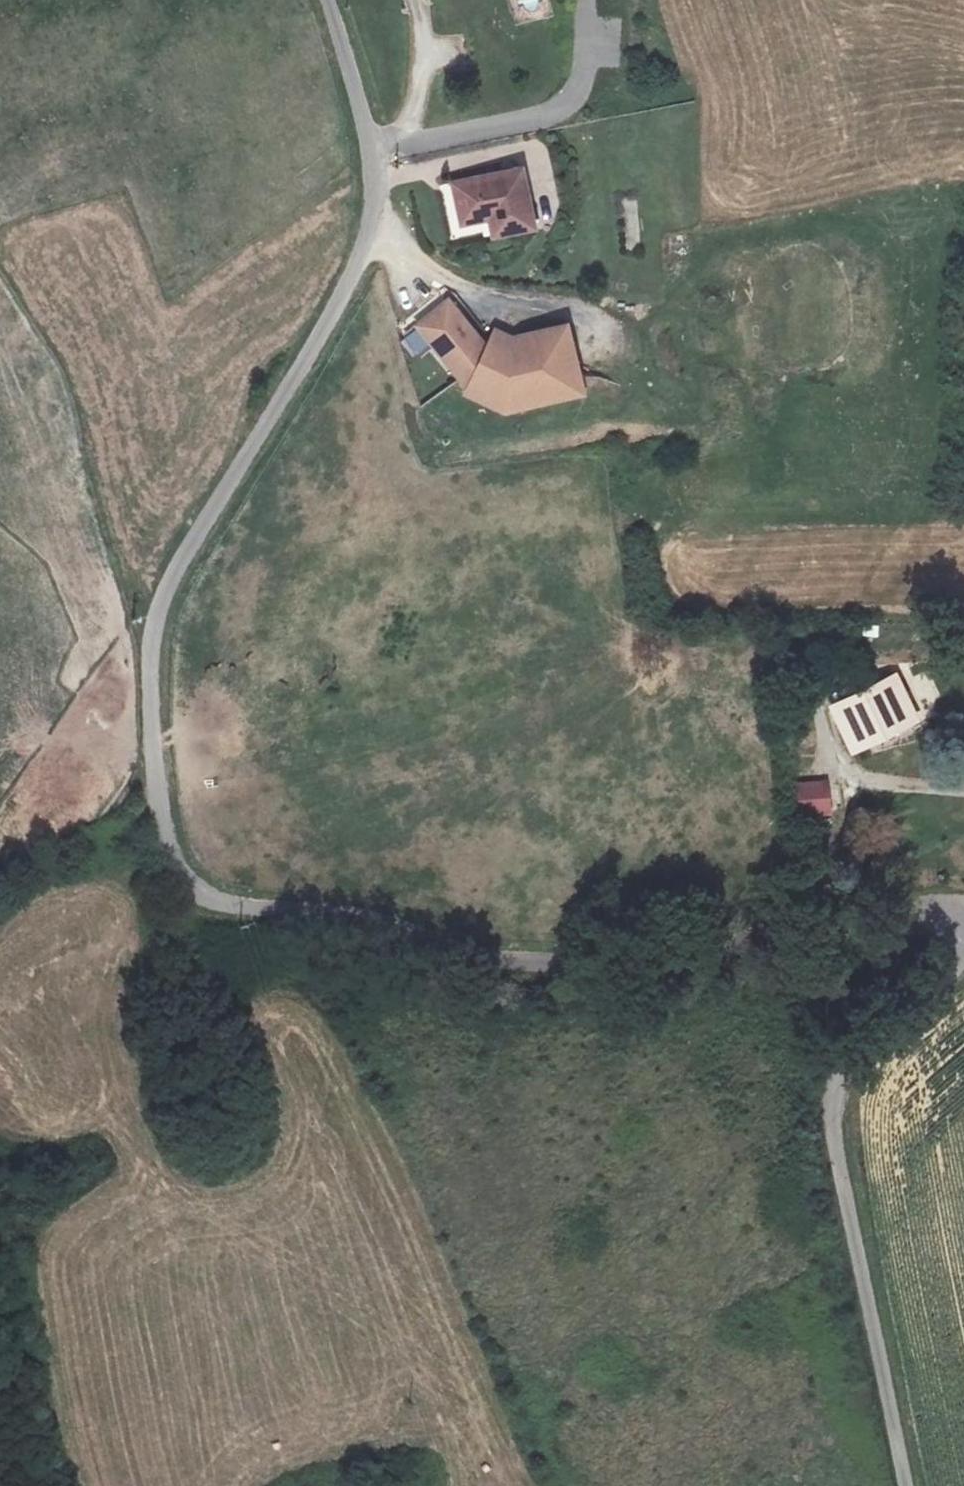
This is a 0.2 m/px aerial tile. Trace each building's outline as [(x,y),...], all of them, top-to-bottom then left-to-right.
[(478,239),(500,234),(519,229),(522,248),(551,241),(540,185),(470,198),(478,239)] [(640,248),(638,198),(624,199),(627,249),(640,248)] [(504,251),(522,248),(519,229),(500,234),(504,251)] [(482,418),(588,396),(572,320),(488,338),(483,341),(453,296),(417,320),(482,418)] [(892,705),(828,738),(847,778),(913,744),(892,705)] [(826,811),(797,817),(802,846),(832,841),(826,811)]
